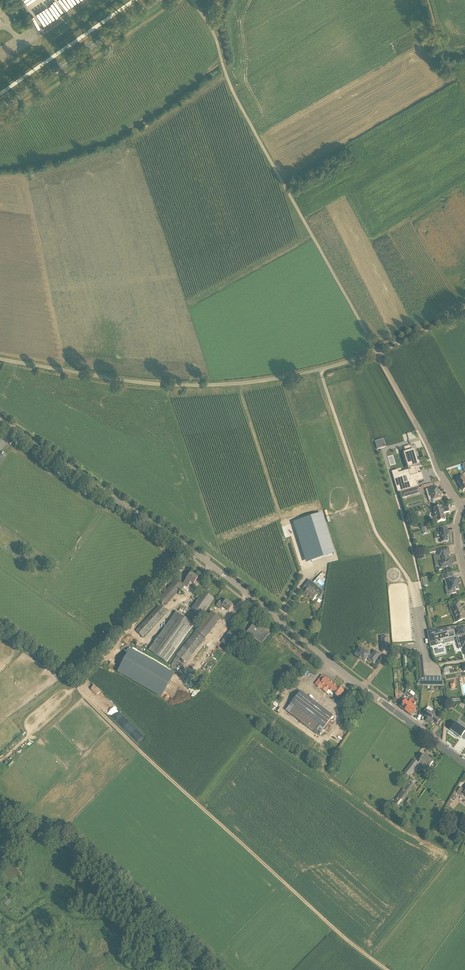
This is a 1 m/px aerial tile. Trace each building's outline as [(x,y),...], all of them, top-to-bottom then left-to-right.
[(81,0),(63,0),(62,1),(61,0),(56,0),(45,7),(51,18),(81,0)] [(42,10),(34,15),(41,27),(50,22),(42,10)] [(399,472),(393,474),(399,494),(401,493),(419,488),(420,488),(416,475),(419,474),(417,468),(420,467),(415,452),(413,453),(411,447),(405,449),(413,475),(401,479),(399,472)] [(431,503),(433,504),(434,503),(436,500),(442,498),(440,493),(439,493),(437,487),(428,489),(430,497),(429,497),(431,503)] [(402,498),(420,493),(419,488),(401,493),(402,498)] [(437,523),(446,521),(445,520),(446,519),(445,517),(445,516),(444,513),(450,512),(448,506),(442,507),(434,509),(435,513),(434,513),(433,515),(434,517),(435,518),(436,518),(437,523)] [(441,543),(448,541),(447,534),(449,534),(447,527),(438,529),(441,543)] [(337,552),(333,544),(332,540),(315,547),(314,544),(308,546),(306,541),(301,543),(309,563),(314,561),(311,553),(316,550),(320,558),(337,552)] [(442,570),(448,568),(448,566),(452,565),(451,565),(451,563),(452,563),(451,558),(449,559),(449,555),(450,554),(448,548),(437,550),(439,557),(440,557),(441,560),(438,561),(439,566),(438,567),(439,571),(442,570)] [(194,584),(198,578),(192,573),(187,579),(184,584),(188,586),(191,582),(194,584)] [(452,594),(456,593),(456,590),(459,589),(458,585),(457,583),(458,583),(456,579),(455,580),(454,576),(446,579),(448,587),(450,586),(451,591),(452,594)] [(186,586),(184,585),(177,579),(159,600),(166,605),(179,591),(180,592),(186,586)] [(313,601),(318,594),(310,587),(304,595),(307,598),(307,597),(313,601)] [(192,609),(202,616),(214,599),(204,592),(192,609)] [(224,607),(229,611),(233,606),(227,600),(225,603),(221,600),(217,606),(221,609),(224,607)] [(143,637),(164,615),(167,611),(160,604),(136,630),(143,637)] [(464,619),(464,614),(463,610),(462,611),(459,604),(453,606),(459,622),(464,619)] [(181,658),(186,662),(205,639),(221,619),(212,612),(196,631),(177,655),(171,666),(182,673),(185,670),(177,664),(181,658)] [(150,650),(167,663),(194,625),(176,613),(150,650)] [(241,629),(234,622),(229,627),(237,633),(241,629)] [(261,645),(270,634),(255,622),(246,633),(261,645)] [(464,637),(464,635),(464,634),(464,631),(464,627),(454,630),(435,635),(438,645),(442,644),(441,641),(443,641),(442,640),(456,637),(456,638),(458,639),(459,639),(461,647),(463,648),(464,647),(464,637)] [(230,639),(233,642),(238,635),(231,629),(225,636),(230,639)] [(389,652),(388,636),(381,637),(383,652),(389,652)] [(229,648),(231,645),(223,639),(221,642),(229,648)] [(370,655),(362,649),(360,648),(355,655),(358,657),(358,658),(361,660),(365,662),(368,658),(369,659),(369,660),(374,664),(380,655),(375,651),(371,656),(370,655)] [(162,697),(174,675),(131,650),(118,672),(162,697)] [(443,678),(429,678),(425,678),(423,654),(416,654),(418,680),(419,680),(419,686),(427,686),(443,686),(443,678)] [(332,693),(339,698),(344,691),(338,687),(322,675),(315,684),(321,689),(326,693),(329,690),(333,693),(332,693)] [(286,711),(318,736),(324,729),(333,716),(301,691),(291,703),(286,711)] [(405,700),(405,701),(400,707),(406,711),(415,698),(407,691),(405,694),(409,696),(405,700)] [(419,699),(418,698),(417,697),(416,698),(415,698),(406,711),(411,716),(416,709),(413,706),(413,705),(414,706),(417,702),(419,700),(419,699)] [(429,723),(434,717),(435,714),(435,711),(432,711),(430,713),(426,710),(422,714),(426,717),(428,718),(426,720),(429,723)] [(439,727),(443,722),(437,718),(437,719),(434,717),(429,723),(432,725),(434,723),(436,724),(439,727)] [(454,725),(450,730),(461,738),(462,737),(463,738),(462,739),(464,740),(464,729),(459,726),(461,722),(458,720),(455,723),(454,725)] [(428,769),(433,762),(431,760),(424,755),(420,761),(419,762),(423,766),(428,769)] [(414,759),(404,773),(409,776),(419,763),(414,759)] [(398,807),(406,795),(416,782),(411,778),(392,803),(398,807)] [(5,897),(2,902),(8,906),(12,901),(5,897)]
